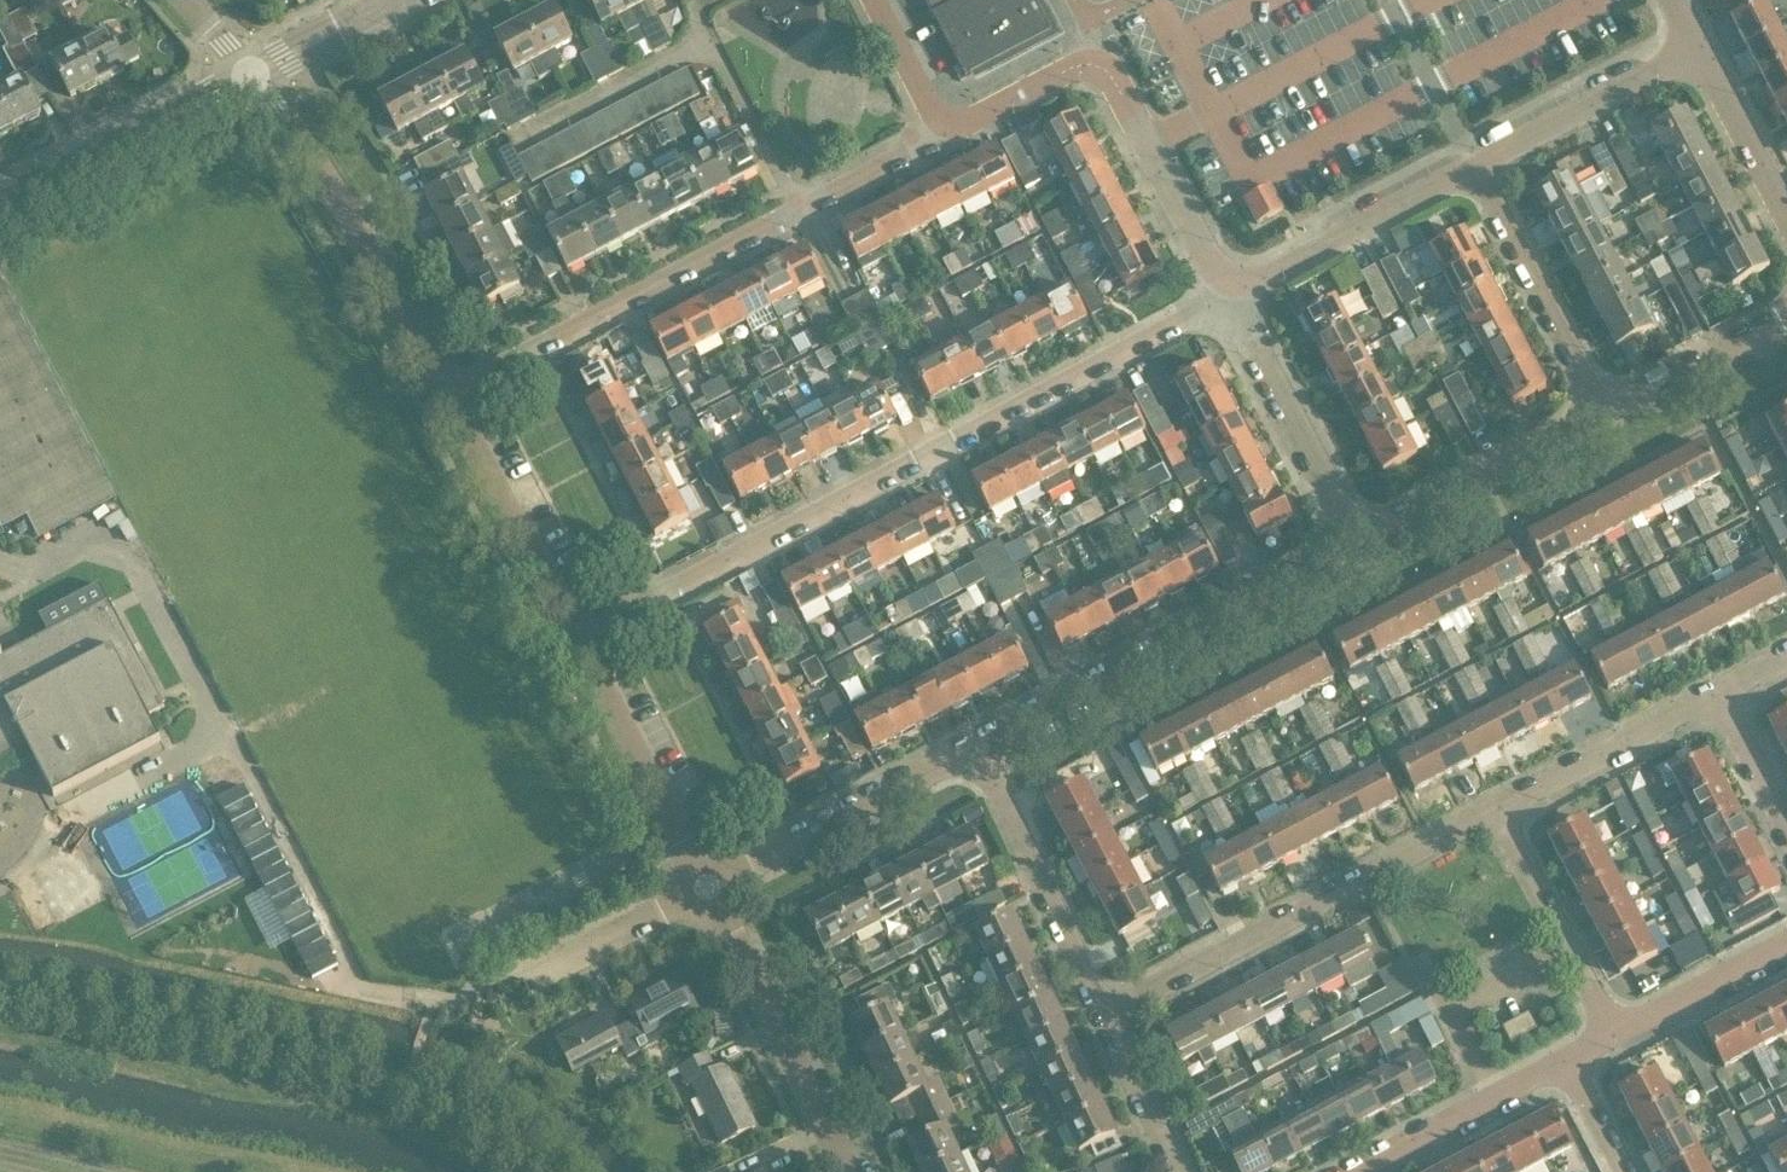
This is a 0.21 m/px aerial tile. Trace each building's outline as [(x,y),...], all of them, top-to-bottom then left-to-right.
[(625,0),(589,0),(603,27),(618,19),(627,36),(640,61),(653,54),(625,0)] [(653,54),(672,44),(658,17),(651,21),(644,6),(654,0),(625,0),(653,54)] [(932,16),(961,0),(923,0),(932,16)] [(965,80),(1051,34),(1033,0),(961,0),(932,16),(945,41),(965,80)] [(1748,48),(1780,31),(1765,3),(1733,20),(1748,48)] [(525,23),(551,75),(563,69),(555,52),(572,44),(553,8),(525,23)] [(11,16),(24,43),(39,36),(31,24),(35,22),(37,21),(37,17),(37,15),(35,12),(33,10),(29,9),(24,11),(24,9),(11,16)] [(11,16),(0,22),(0,33),(8,47),(2,50),(19,80),(0,90),(0,101),(14,128),(42,114),(36,102),(51,94),(38,69),(24,43),(11,16)] [(551,75),(525,23),(496,38),(514,73),(530,65),(539,82),(551,75)] [(594,49),(609,78),(625,70),(610,41),(608,42),(599,25),(586,32),(594,49)] [(1780,31),(1748,48),(1762,75),(1786,62),(1786,44),(1780,31)] [(81,48),(100,84),(128,70),(126,67),(141,60),(129,37),(115,44),(109,34),(81,48)] [(100,84),(81,48),(54,62),(72,98),(100,84)] [(609,78),(594,49),(581,56),(596,85),(609,78)] [(436,70),(455,106),(463,122),(477,115),(468,98),(483,90),(465,56),(436,70)] [(1762,75),(1777,102),(1786,96),(1786,62),(1762,75)] [(436,70),(408,85),(435,137),(447,131),(438,114),(455,106),(436,70)] [(507,72),(496,78),(506,96),(517,90),(507,72)] [(687,73),(675,79),(687,104),(700,97),(687,73)] [(687,104),(675,79),(661,86),(674,110),(687,104)] [(435,137),(408,85),(379,100),(397,135),(414,126),(423,144),(435,137)] [(661,86),(649,93),(662,117),(674,110),(661,86)] [(517,90),(506,96),(521,124),(537,116),(522,87),(517,90)] [(662,117),(649,93),(636,99),(648,124),(662,117)] [(521,124),(506,96),(492,103),(508,131),(521,124)] [(1777,102),(1786,121),(1786,96),(1777,102)] [(648,124),(636,99),(622,106),(635,131),(648,124)] [(0,101),(0,136),(14,128),(0,101)] [(711,149),(730,186),(758,172),(739,135),(723,143),(701,101),(689,107),(711,149)] [(622,106),(610,113),(623,137),(635,131),(622,106)] [(1666,157),(1703,138),(1689,111),(1652,131),(1666,157)] [(623,137),(610,113),(596,120),(609,144),(623,137)] [(1059,158),(1093,140),(1080,114),(1045,132),(1059,158)] [(662,121),(673,143),(685,136),(674,115),(662,121)] [(1024,116),(1015,121),(1020,130),(1029,125),(1024,116)] [(609,144),(596,120),(584,127),(597,151),(609,144)] [(673,143),(662,121),(650,128),(662,149),(673,143)] [(597,151),(584,127),(571,133),(583,158),(597,151)] [(571,133),(558,140),(571,164),(583,158),(571,133)] [(1621,135),(1609,142),(1628,178),(1641,171),(1621,135)] [(1020,179),(1036,170),(1030,160),(1028,161),(1015,137),(1001,144),(1020,179)] [(1716,164),(1703,138),(1666,157),(1679,183),(1716,164)] [(558,140),(545,147),(557,171),(571,164),(558,140)] [(1107,167),(1093,140),(1059,158),(1073,185),(1107,167)] [(451,142),(440,147),(449,163),(459,158),(451,142)] [(621,143),(609,149),(620,171),(632,164),(621,143)] [(1609,188),(1622,180),(1604,145),(1591,153),(1602,175),(1578,188),(1571,173),(1568,167),(1571,165),(1568,159),(1556,166),(1562,178),(1535,192),(1549,219),(1585,200),(1584,200),(1609,187),(1609,188)] [(449,163),(440,147),(415,161),(423,176),(449,163)] [(557,171),(545,147),(533,153),(545,178),(557,171)] [(620,171),(609,149),(597,156),(608,177),(620,171)] [(730,186),(711,149),(684,163),(704,200),(730,186)] [(997,149),(970,162),(987,195),(1014,181),(997,149)] [(545,178),(533,153),(520,160),(533,184),(545,178)] [(449,163),(423,176),(430,188),(465,169),(459,158),(449,163)] [(970,162),(944,176),(962,209),(987,195),(970,162)] [(704,200),(684,163),(657,178),(677,214),(704,200)] [(1716,164),(1679,183),(1693,209),(1730,189),(1716,164)] [(1120,192),(1107,167),(1073,185),(1086,210),(1120,192)] [(1036,170),(1020,179),(1025,190),(1041,181),(1036,170)] [(1641,171),(1628,178),(1641,203),(1654,196),(1641,171)] [(566,172),(554,178),(566,200),(578,194),(566,172)] [(962,209),(944,176),(918,190),(936,222),(962,209)] [(441,224),(477,205),(463,178),(426,197),(441,224)] [(554,178),(542,184),(553,204),(554,206),(566,200),(554,178)] [(657,178),(630,191),(650,229),(677,214),(657,178)] [(1628,190),(1622,180),(1609,188),(1614,197),(1628,190)] [(514,183),(494,194),(501,207),(521,195),(514,183)] [(1270,187),(1244,200),(1257,225),(1283,212),(1270,187)] [(1743,215),(1730,189),(1693,209),(1706,234),(1743,215)] [(918,190),(892,203),(910,236),(936,222),(918,190)] [(630,191),(603,206),(623,243),(650,229),(630,191)] [(1133,218),(1120,192),(1086,210),(1100,236),(1133,218)] [(566,200),(554,206),(553,207),(563,227),(549,234),(569,271),(596,257),(576,220),(577,220),(566,200)] [(1598,226),(1585,200),(1549,219),(1562,245),(1598,226)] [(892,203),(867,217),(884,250),(910,236),(892,203)] [(491,231),(477,205),(441,224),(455,251),(491,232),(491,231)] [(603,206),(577,220),(576,220),(596,257),(623,243),(603,206)] [(1445,276),(1479,258),(1464,231),(1463,231),(1450,208),(1419,224),(1432,248),(1431,248),(1445,276)] [(1660,208),(1645,216),(1653,230),(1661,225),(1668,221),(1660,208)] [(1046,231),(1063,222),(1057,211),(1040,220),(1046,231)] [(1743,215),(1706,234),(1720,260),(1695,273),(1690,265),(1677,271),(1682,280),(1757,241),(1743,215)] [(1653,230),(1645,216),(1635,222),(1642,235),(1653,230)] [(889,258),(884,250),(867,217),(841,230),(862,272),(889,258)] [(1133,218),(1100,236),(1113,262),(1146,243),(1133,218)] [(1016,222),(1005,228),(1014,244),(1025,238),(1016,222)] [(1063,222),(1046,231),(1052,241),(1068,232),(1063,222)] [(1668,238),(1661,225),(1653,230),(1659,243),(1668,238)] [(501,226),(491,231),(491,232),(455,251),(469,278),(506,259),(505,258),(516,252),(501,226)] [(524,250),(545,239),(538,226),(517,237),(524,250)] [(1598,226),(1562,245),(1576,270),(1612,252),(1598,226)] [(1014,244),(1005,228),(994,234),(1003,250),(1014,244)] [(1653,230),(1642,235),(1649,248),(1659,243),(1653,230)] [(1042,236),(1017,249),(1025,266),(1036,260),(1033,255),(1048,247),(1042,236)] [(545,239),(524,250),(529,260),(535,257),(547,279),(562,271),(545,239)] [(1757,241),(1682,280),(1701,316),(1713,309),(1701,286),(1726,272),(1734,287),(1771,267),(1757,241)] [(1146,243),(1113,262),(1127,289),(1161,271),(1146,243)] [(780,263),(798,296),(824,282),(808,248),(780,263)] [(1017,249),(991,263),(999,279),(1025,266),(1017,249)] [(964,250),(953,255),(962,272),(973,266),(964,250)] [(1612,252),(1576,270),(1589,296),(1625,277),(1612,252)] [(962,272),(953,255),(942,261),(951,278),(962,272)] [(1399,300),(1415,291),(1409,279),(1407,281),(1394,256),(1380,264),(1399,300)] [(1479,258),(1445,276),(1459,301),(1492,283),(1479,258)] [(524,294),(506,259),(469,278),(484,307),(500,298),(503,305),(524,294)] [(780,263),(755,276),(773,309),(798,296),(780,263)] [(1074,283),(1090,274),(1084,263),(1068,271),(1074,283)] [(1378,311),(1394,303),(1375,267),(1361,274),(1374,298),(1371,299),(1378,311)] [(965,276),(973,292),(984,287),(975,270),(965,276)] [(1096,284),(1090,274),(1074,283),(1092,317),(1107,309),(1094,285),(1096,284)] [(1663,290),(1676,283),(1672,275),(1659,282),(1663,290)] [(755,276),(728,290),(746,323),(773,309),(755,276)] [(902,282),(910,298),(921,292),(912,276),(902,282)] [(973,292),(965,276),(939,290),(944,300),(959,291),(965,302),(969,300),(974,309),(981,305),(973,292)] [(1639,303),(1625,277),(1589,296),(1603,322),(1639,303)] [(910,298),(902,282),(891,288),(899,304),(910,298)] [(1506,309),(1492,283),(1459,301),(1472,327),(1506,309)] [(1676,283),(1663,290),(1682,326),(1695,319),(1676,283)] [(1043,299),(1061,333),(1062,332),(1065,339),(1082,330),(1078,324),(1087,319),(1069,285),(1043,299)] [(746,323),(728,290),(704,303),(722,337),(746,323)] [(855,332),(882,317),(868,290),(841,305),(855,332)] [(1420,301),(1415,291),(1399,300),(1404,309),(1420,301)] [(924,298),(913,303),(922,320),(932,314),(924,298)] [(1043,299),(1017,313),(1035,347),(1061,333),(1043,299)] [(1316,344),(1350,326),(1335,299),(1301,317),(1316,344)] [(704,303),(678,317),(696,351),(722,337),(704,303)] [(922,320),(913,303),(902,309),(911,326),(922,320)] [(1394,303),(1378,311),(1383,321),(1399,312),(1394,303)] [(1639,303),(1603,322),(1617,348),(1653,330),(1639,303)] [(1520,335),(1506,309),(1472,327),(1486,352),(1520,335)] [(1035,347),(1017,313),(992,326),(1010,360),(1035,347)] [(696,351),(678,317),(652,330),(678,380),(690,374),(682,358),(696,351)] [(882,317),(855,332),(862,345),(869,357),(896,343),(882,317)] [(815,328),(824,344),(835,339),(826,322),(815,328)] [(1010,360),(992,326),(966,340),(984,374),(1010,360)] [(1363,351),(1350,326),(1316,344),(1330,369),(1363,351)] [(824,344),(815,328),(804,334),(806,337),(791,344),(793,347),(793,348),(798,358),(824,344)] [(658,356),(645,331),(631,339),(644,364),(658,356)] [(862,345),(855,332),(835,343),(842,356),(862,345)] [(1425,352),(1440,344),(1433,332),(1419,340),(1425,352)] [(1534,361),(1520,335),(1486,352),(1499,377),(1500,379),(1534,361)] [(966,340),(940,354),(958,388),(984,374),(966,340)] [(1425,352),(1419,340),(1401,350),(1408,361),(1425,352)] [(1440,344),(1425,352),(1431,362),(1445,354),(1440,344)] [(787,364),(798,358),(793,348),(793,347),(792,346),(783,350),(782,355),(785,361),(787,364)] [(764,355),(773,371),(783,366),(774,349),(764,355)] [(827,349),(801,363),(805,371),(819,363),(824,372),(836,365),(827,349)] [(574,379),(575,379),(589,372),(578,351),(563,359),(574,379)] [(1378,377),(1363,351),(1330,369),(1344,395),(1378,377)] [(1425,352),(1408,361),(1413,372),(1431,362),(1425,352)] [(958,388),(940,354),(914,368),(932,402),(958,388)] [(773,371),(764,355),(752,361),(761,377),(773,371)] [(663,366),(658,356),(644,364),(641,365),(647,375),(663,366)] [(1500,379),(1499,377),(1487,383),(1493,396),(1506,390),(1514,405),(1547,387),(1534,361),(1500,379)] [(589,407),(623,388),(609,363),(575,381),(589,407)] [(1191,408),(1225,391),(1210,363),(1189,375),(1183,363),(1163,373),(1169,385),(1176,381),(1191,408)] [(116,498),(53,365),(20,381),(16,372),(0,380),(0,522),(4,531),(19,524),(27,541),(116,498)] [(663,366),(647,375),(653,386),(669,377),(663,366)] [(775,376),(784,393),(794,387),(785,371),(775,376)] [(1453,403),(1471,394),(1460,374),(1442,383),(1453,403)] [(784,393),(775,376),(763,382),(772,399),(784,393)] [(723,377),(712,382),(721,398),(731,393),(723,377)] [(1391,403),(1378,377),(1344,395),(1357,421),(1391,403)] [(721,398),(712,382),(701,389),(705,398),(690,406),(694,412),(721,398)] [(853,400),(871,434),(897,421),(880,386),(853,400)] [(1151,429),(1167,421),(1162,409),(1160,410),(1147,386),(1133,394),(1151,429)] [(637,415),(623,388),(589,407),(603,433),(637,415)] [(1238,415),(1225,391),(1191,408),(1204,433),(1238,415)] [(1435,413),(1449,406),(1442,394),(1428,401),(1435,413)] [(1471,394),(1453,403),(1471,437),(1485,429),(1474,408),(1477,407),(1471,394)] [(903,424),(913,419),(902,395),(892,400),(903,424)] [(1104,409),(1121,444),(1146,431),(1128,397),(1104,409)] [(734,398),(723,403),(732,420),(742,415),(734,398)] [(853,400),(828,413),(846,448),(871,434),(853,400)] [(732,420),(723,403),(712,409),(720,426),(732,420)] [(1405,429),(1391,403),(1357,421),(1371,446),(1405,429)] [(1466,439),(1449,406),(1435,413),(1452,447),(1466,439)] [(675,427),(691,418),(685,407),(669,416),(675,427)] [(1104,409),(1078,423),(1095,458),(1121,444),(1104,409)] [(1786,446),(1786,411),(1767,421),(1782,449),(1786,446)] [(846,448),(828,413),(802,427),(820,461),(846,448)] [(637,415),(603,433),(616,458),(650,440),(637,415)] [(1252,442),(1238,415),(1204,433),(1217,460),(1252,442)] [(697,428),(691,418),(675,427),(680,437),(697,428)] [(1167,421),(1151,429),(1157,439),(1173,431),(1167,421)] [(1078,423),(1052,437),(1070,471),(1095,458),(1078,423)] [(820,461),(802,427),(776,440),(795,475),(820,461)] [(1739,471),(1752,464),(1732,428),(1720,434),(1739,471)] [(1419,454),(1405,429),(1371,446),(1385,472),(1419,454)] [(1173,431),(1157,439),(1164,454),(1181,446),(1173,431)] [(1052,437),(1025,451),(1043,486),(1070,471),(1052,437)] [(656,452),(650,440),(616,458),(629,484),(663,466),(663,465),(674,460),(668,447),(656,452)] [(776,440),(751,454),(769,488),(795,475),(776,440)] [(1265,468),(1252,442),(1217,460),(1231,486),(1265,468)] [(1704,443),(1674,459),(1691,492),(1721,476),(1704,443)] [(1025,451),(999,465),(1017,499),(1043,486),(1025,451)] [(769,488),(751,454),(724,468),(742,502),(769,488)] [(701,478),(719,469),(714,459),(696,468),(701,478)] [(1674,459),(1645,474),(1662,507),(1691,492),(1674,459)] [(1194,472),(1188,461),(1172,470),(1178,481),(1194,472)] [(1752,464),(1739,471),(1746,483),(1758,476),(1752,464)] [(1017,499),(999,465),(973,478),(991,513),(1017,499)] [(677,492),(663,466),(629,484),(643,510),(677,492)] [(1279,494),(1265,468),(1231,486),(1245,512),(1279,494)] [(719,469),(701,478),(707,489),(710,487),(723,512),(737,505),(719,469)] [(1199,470),(1194,472),(1178,481),(1184,491),(1205,480),(1199,470)] [(1138,478),(1147,494),(1157,488),(1149,472),(1138,478)] [(1662,507),(1645,474),(1616,490),(1633,522),(1643,517),(1662,507)] [(1147,494),(1138,478),(1128,483),(1136,499),(1147,494)] [(1633,522),(1616,490),(1587,505),(1604,538),(1622,528),(1633,522)] [(677,492),(643,510),(657,536),(691,518),(677,492)] [(1159,493),(1149,499),(1158,516),(1168,510),(1159,493)] [(1292,520),(1279,494),(1245,512),(1258,538),(1292,520)] [(912,510),(930,544),(958,530),(940,496),(912,510)] [(1694,523),(1714,512),(1706,496),(1686,507),(1694,523)] [(1096,499),(1087,504),(1095,521),(1105,516),(1096,499)] [(1158,516),(1149,499),(1141,504),(1150,520),(1158,516)] [(1768,525),(1779,519),(1769,499),(1757,505),(1768,525)] [(1095,521),(1087,504),(1074,511),(1083,528),(1095,521)] [(1587,505),(1557,520),(1575,553),(1604,538),(1587,505)] [(912,510),(886,524),(904,558),(930,544),(912,510)] [(121,511),(104,521),(110,532),(119,527),(127,543),(138,537),(129,521),(126,522),(121,511)] [(1121,512),(1098,525),(1106,542),(1106,543),(1112,554),(1120,550),(1113,538),(1116,537),(1114,535),(1117,534),(1118,528),(1127,523),(1121,512)] [(1722,528),(1714,512),(1694,523),(1703,538),(1722,528)] [(1135,513),(1125,518),(1132,530),(1141,525),(1135,513)] [(1206,533),(1222,524),(1216,513),(1200,521),(1206,533)] [(712,521),(718,539),(732,535),(726,516),(712,521)] [(1643,517),(1633,522),(1622,528),(1633,549),(1654,538),(1643,517)] [(1779,519),(1768,525),(1778,544),(1786,539),(1786,534),(1779,519)] [(1575,553),(1557,520),(1528,536),(1545,569),(1575,553)] [(1735,550),(1736,551),(1761,538),(1757,530),(1751,520),(1705,545),(1714,561),(1735,550)] [(1669,522),(1659,527),(1672,551),(1676,549),(1677,551),(1683,548),(1669,522)] [(904,558),(886,524),(860,538),(878,572),(904,558)] [(1227,534),(1222,524),(1206,533),(1223,567),(1238,559),(1225,535),(1227,534)] [(1106,542),(1098,525),(1085,532),(1094,548),(1106,543),(1106,542)] [(1044,527),(1033,532),(1042,549),(1053,543),(1044,527)] [(1187,541),(1174,549),(1191,582),(1216,569),(1200,538),(1202,537),(1196,527),(1183,534),(1187,541)] [(1042,549),(1033,532),(1023,538),(1023,539),(1004,549),(1000,540),(986,547),(1001,575),(1014,568),(1013,567),(1033,557),(1032,554),(1042,549)] [(860,538),(835,551),(853,585),(878,572),(860,538)] [(1664,560),(1654,538),(1633,549),(1644,570),(1664,560)] [(1498,594),(1503,604),(1503,605),(1512,600),(1512,593),(1509,588),(1528,578),(1510,546),(1480,562),(1498,594)] [(1001,575),(986,547),(972,555),(987,582),(1001,575)] [(1046,553),(1054,569),(1064,564),(1055,548),(1046,553)] [(1174,549),(1149,562),(1166,596),(1191,582),(1174,549)] [(1735,550),(1714,561),(1723,577),(1733,571),(1738,581),(1743,578),(1754,573),(1747,562),(1743,565),(1736,551),(1735,550)] [(835,551),(808,565),(826,599),(853,585),(835,551)] [(1054,569),(1046,553),(1034,559),(1043,575),(1054,569)] [(1166,596),(1149,562),(1137,569),(1131,557),(1117,564),(1123,576),(1124,576),(1141,609),(1166,596)] [(1578,585),(1597,575),(1589,559),(1570,569),(1578,585)] [(1468,609),(1485,601),(1498,594),(1480,562),(1451,577),(1468,609)] [(1656,591),(1676,580),(1667,564),(1647,575),(1656,591)] [(826,599),(808,565),(783,579),(801,612),(826,599)] [(1754,573),(1743,578),(1760,611),(1786,596),(1786,587),(1777,568),(1771,571),(1768,565),(1754,573)] [(1027,593),(1014,568),(1001,575),(1014,600),(1027,593)] [(958,572),(947,578),(956,594),(966,588),(958,572)] [(1001,575),(987,582),(1000,607),(1014,600),(1001,575)] [(1606,591),(1597,575),(1578,585),(1587,601),(1606,591)] [(1123,576),(1097,590),(1115,623),(1141,609),(1124,576),(1123,576)] [(1476,625),(1468,609),(1451,577),(1422,592),(1439,625),(1445,636),(1454,631),(1456,635),(1476,625)] [(941,594),(927,601),(930,608),(956,594),(947,578),(936,584),(941,594)] [(1743,578),(1738,581),(1713,594),(1730,626),(1760,611),(1743,578)] [(1691,606),(1676,580),(1656,591),(1665,607),(1674,602),(1679,612),(1684,610),(1691,606)] [(776,612),(789,606),(790,605),(777,581),(764,589),(776,612)] [(1597,622),(1617,611),(1613,602),(1632,592),(1629,585),(1609,596),(1608,595),(1588,605),(1589,606),(1576,612),(1580,621),(1593,614),(1597,622)] [(977,589),(958,599),(967,616),(986,605),(977,589)] [(1097,590),(1072,603),(1089,637),(1115,623),(1097,590)] [(1439,625),(1422,592),(1393,608),(1410,640),(1428,631),(1439,625)] [(1713,594),(1691,606),(1684,610),(1701,642),(1730,626),(1713,594)] [(967,616),(958,599),(931,613),(956,660),(962,657),(949,632),(950,631),(947,626),(967,616)] [(720,658),(754,640),(742,616),(746,614),(739,600),(713,613),(718,624),(706,630),(720,658)] [(906,600),(896,605),(904,621),(914,616),(906,600)] [(1512,600),(1503,605),(1493,610),(1502,625),(1520,616),(1512,600)] [(28,748),(54,798),(161,741),(148,717),(165,709),(109,602),(2,657),(0,653),(0,763),(28,748)] [(1089,637),(1072,603),(1044,618),(1062,651),(1089,637)] [(904,621),(896,605),(884,611),(892,627),(904,621)] [(776,612),(777,613),(774,614),(780,626),(795,618),(789,606),(776,612)] [(1393,608),(1364,623),(1381,655),(1410,640),(1393,608)] [(1684,610),(1679,612),(1654,625),(1671,658),(1701,642),(1684,610)] [(1617,611),(1597,622),(1605,637),(1603,638),(1608,649),(1621,642),(1617,633),(1626,628),(1617,611)] [(1528,631),(1522,619),(1520,616),(1502,625),(1510,641),(1519,636),(1528,631)] [(808,643),(795,618),(780,626),(790,648),(782,652),(783,655),(808,643)] [(916,621),(907,626),(915,643),(925,637),(916,621)] [(1381,655),(1364,623),(1334,639),(1351,671),(1381,655)] [(1671,658),(1654,625),(1624,641),(1641,673),(1671,658)] [(915,643),(907,626),(895,632),(904,649),(915,643)] [(854,627),(844,632),(852,649),(863,643),(854,627)] [(998,642),(984,649),(1002,682),(1028,669),(1011,635),(1010,636),(1007,630),(995,636),(998,642)] [(1433,641),(1442,657),(1462,646),(1456,635),(1454,631),(1445,636),(1433,641)] [(852,649),(844,632),(832,638),(841,655),(852,649)] [(1521,663),(1540,652),(1531,636),(1512,646),(1521,663)] [(754,640),(720,658),(733,683),(767,665),(754,640)] [(880,640),(865,648),(871,659),(886,652),(880,640)] [(1624,641),(1621,642),(1608,649),(1593,657),(1610,689),(1641,673),(1624,641)] [(1462,646),(1442,657),(1450,672),(1471,661),(1462,646)] [(1316,647),(1286,663),(1304,696),(1334,681),(1316,647)] [(871,659),(865,648),(855,654),(863,670),(874,664),(871,659)] [(984,649),(959,663),(976,696),(1002,682),(984,649)] [(1549,669),(1540,652),(1521,663),(1530,679),(1549,669)] [(855,654),(844,660),(851,674),(852,676),(863,670),(855,654)] [(807,677),(821,669),(816,658),(787,672),(793,684),(806,677),(807,677)] [(1384,686),(1403,676),(1394,659),(1375,670),(1384,686)] [(959,663),(933,677),(950,710),(976,696),(959,663)] [(1286,663),(1257,678),(1275,712),(1304,696),(1286,663)] [(780,690),(767,665),(733,683),(747,709),(781,691),(780,690)] [(1461,694),(1482,682),(1473,667),(1453,679),(1461,694)] [(1544,683),(1561,715),(1591,699),(1574,667),(1544,683)] [(821,669),(807,677),(811,687),(826,679),(821,669)] [(1412,692),(1403,676),(1384,686),(1393,702),(1412,692)] [(950,710),(933,677),(907,690),(925,723),(950,710)] [(1257,678),(1228,693),(1246,727),(1275,712),(1257,678)] [(1491,697),(1482,682),(1461,694),(1470,709),(1491,697)] [(1544,683),(1515,698),(1532,730),(1561,715),(1544,683)] [(781,691),(747,709),(760,735),(794,717),(804,711),(789,685),(780,690),(781,691)] [(907,690),(881,704),(899,737),(925,723),(907,690)] [(1228,693),(1199,709),(1217,742),(1246,727),(1228,693)] [(1403,723),(1423,713),(1415,698),(1395,707),(1403,723)] [(1515,698),(1486,713),(1503,745),(1532,730),(1515,698)] [(1304,721),(1323,711),(1318,701),(1299,711),(1304,721)] [(899,737),(881,704),(856,717),(873,750),(899,737)] [(833,729),(850,720),(844,709),(827,718),(833,729)] [(1217,742),(1199,709),(1170,724),(1187,758),(1217,742)] [(1323,711),(1304,721),(1316,743),(1334,733),(1334,732),(1339,730),(1333,719),(1329,722),(1323,711)] [(1431,729),(1423,713),(1403,723),(1411,739),(1431,729)] [(1503,745),(1486,713),(1457,729),(1474,761),(1503,745)] [(1786,748),(1786,713),(1769,722),(1783,750),(1786,748)] [(794,717),(760,735),(774,761),(807,743),(794,717)] [(868,755),(850,720),(833,729),(839,740),(841,739),(853,763),(868,755)] [(1187,758),(1170,724),(1140,740),(1157,773),(1187,758)] [(1457,729),(1428,744),(1445,776),(1474,761),(1457,729)] [(1249,758),(1268,748),(1260,732),(1241,742),(1249,758)] [(1327,763),(1345,753),(1337,738),(1318,748),(1327,763)] [(1131,793),(1142,787),(1118,741),(1107,746),(1116,765),(1115,766),(1131,793)] [(807,743),(774,761),(787,787),(821,769),(807,743)] [(1445,776),(1428,744),(1398,760),(1415,792),(1445,776)] [(1268,748),(1249,758),(1257,774),(1277,764),(1268,748)] [(1354,768),(1345,753),(1327,763),(1335,779),(1354,768)] [(1685,802),(1722,782),(1708,755),(1671,774),(1685,802)] [(1191,788),(1209,779),(1201,763),(1183,772),(1191,788)] [(167,788),(156,794),(150,783),(134,792),(162,843),(177,835),(169,820),(180,814),(188,829),(204,820),(177,769),(161,778),(167,788)] [(1269,796),(1288,785),(1279,769),(1260,779),(1269,796)] [(1351,785),(1368,817),(1398,801),(1381,769),(1351,785)] [(1641,815),(1653,809),(1643,790),(1646,788),(1638,773),(1624,781),(1641,815)] [(1218,795),(1209,779),(1191,788),(1200,805),(1218,795)] [(1616,780),(1603,787),(1627,832),(1640,826),(1626,799),(1616,780)] [(247,782),(220,796),(280,913),(307,899),(247,782)] [(1062,829),(1099,810),(1085,782),(1048,801),(1062,829)] [(1722,782),(1685,802),(1699,829),(1737,809),(1722,782)] [(1283,821),(1264,831),(1281,863),(1310,848),(1293,816),(1292,816),(1287,807),(1297,802),(1288,785),(1269,796),(1283,821)] [(1368,817),(1351,785),(1322,800),(1339,833),(1368,817)] [(1142,787),(1131,793),(1137,804),(1148,798),(1142,787)] [(126,862),(118,847),(128,842),(136,856),(152,848),(125,797),(109,805),(115,816),(104,822),(98,811),(83,819),(110,871),(126,862)] [(1210,826),(1229,816),(1221,799),(1201,809),(1202,811),(1187,819),(1189,824),(1195,821),(1197,825),(1207,820),(1210,826)] [(1322,800),(1293,816),(1310,848),(1339,833),(1322,800)] [(977,805),(961,814),(967,825),(983,816),(977,805)] [(1563,866),(1600,847),(1586,820),(1590,818),(1583,806),(1558,819),(1564,832),(1549,840),(1563,866)] [(1663,828),(1653,809),(1641,815),(1651,834),(1663,828)] [(1737,809),(1699,829),(1713,856),(1751,836),(1737,809)] [(1099,810),(1062,829),(1076,856),(1113,836),(1099,810)] [(1238,832),(1229,816),(1210,826),(1218,842),(1238,832)] [(1159,847),(1172,840),(1160,820),(1148,827),(1159,847)] [(969,830),(941,845),(961,881),(988,866),(969,830)] [(1264,831),(1235,847),(1252,879),(1281,863),(1264,831)] [(1642,859),(1654,853),(1644,833),(1632,839),(1642,859)] [(1128,863),(1113,836),(1076,856),(1091,883),(1128,863)] [(1751,836),(1713,856),(1727,883),(1765,863),(1751,836)] [(1182,859),(1172,840),(1159,847),(1169,866),(1182,859)] [(941,845),(915,858),(934,895),(961,881),(941,845)] [(1252,879),(1235,847),(1205,862),(1197,848),(1185,855),(1198,879),(1210,872),(1222,895),(1252,879)] [(1600,847),(1563,866),(1577,894),(1614,874),(1600,847)] [(1674,877),(1686,870),(1675,850),(1663,857),(1674,877)] [(1664,872),(1654,853),(1642,859),(1652,878),(1664,872)] [(915,858),(888,873),(908,909),(922,901),(929,913),(941,906),(934,895),(915,858)] [(1128,863),(1091,883),(1105,910),(1142,890),(1128,863)] [(1780,892),(1765,863),(1727,883),(1742,911),(1771,896),(1780,892)] [(1696,889),(1686,870),(1674,877),(1684,896),(1696,889)] [(908,909),(888,873),(862,887),(881,923),(908,909)] [(1176,880),(1187,901),(1199,894),(1189,874),(1176,880)] [(1628,901),(1614,874),(1577,894),(1591,921),(1628,901)] [(881,923),(862,887),(833,901),(853,938),(881,923)] [(1000,890),(973,905),(981,918),(1008,904),(1000,890)] [(1156,918),(1142,890),(1105,910),(1119,937),(1156,918)] [(1199,928),(1214,920),(1210,913),(1199,894),(1187,901),(1185,902),(1199,928)] [(1670,913),(1683,906),(1677,894),(1663,901),(1670,913)] [(1771,896),(1742,911),(1741,909),(1724,918),(1734,935),(1779,911),(1771,896)] [(853,938),(833,901),(806,916),(825,952),(853,938)] [(1642,928),(1628,901),(1591,921),(1605,948),(1642,928)] [(1683,906),(1670,913),(1697,964),(1711,957),(1683,906)] [(949,921),(954,932),(971,923),(966,912),(949,921)] [(989,958),(1025,942),(1011,913),(976,930),(989,958)] [(949,921),(922,936),(928,946),(954,932),(949,921)] [(1642,928),(1605,948),(1620,976),(1657,957),(1642,928)] [(928,946),(922,936),(906,944),(901,935),(896,933),(887,938),(894,950),(895,950),(901,960),(928,946)] [(1345,978),(1344,979),(1350,990),(1378,974),(1357,935),(1330,949),(1345,978)] [(1025,942),(989,958),(1002,986),(1038,969),(1025,942)] [(941,981),(953,975),(939,947),(927,953),(941,981)] [(1345,978),(1330,949),(1302,963),(1317,992),(1344,979),(1345,978)] [(895,950),(894,950),(867,965),(872,975),(901,960),(895,950)] [(1317,992),(1302,963),(1275,977),(1291,1006),(1317,992)] [(1050,996),(1038,969),(1002,986),(1014,1013),(1050,996)] [(857,970),(839,980),(845,990),(863,980),(857,970)] [(1361,1008),(1366,1018),(1393,1004),(1419,990),(1410,974),(1384,987),(1387,990),(1358,1005),(1361,1008)] [(961,993),(953,975),(941,981),(949,998),(961,993)] [(640,1018),(627,1024),(642,1051),(655,1044),(649,1032),(696,1008),(681,977),(632,1002),(640,1018)] [(1275,977),(1248,991),(1263,1020),(1291,1006),(1275,977)] [(865,1050),(902,1033),(889,1006),(897,1002),(889,986),(855,1002),(862,1017),(851,1022),(865,1050)] [(1760,1002),(1780,1039),(1786,1035),(1786,988),(1760,1002)] [(1248,991),(1221,1005),(1236,1034),(1263,1020),(1248,991)] [(940,993),(929,999),(938,1017),(949,1012),(940,993)] [(1063,1024),(1050,996),(1014,1013),(1028,1041),(1063,1024)] [(1760,1002),(1734,1016),(1753,1053),(1780,1039),(1760,1002)] [(965,1003),(953,1008),(962,1026),(973,1021),(965,1003)] [(1221,1005),(1194,1020),(1209,1049),(1210,1048),(1236,1034),(1221,1005)] [(1361,1008),(1333,1023),(1338,1033),(1366,1018),(1361,1008)] [(732,1013),(716,1015),(719,1034),(735,1032),(732,1013)] [(1398,1013),(1371,1027),(1376,1037),(1376,1038),(1393,1069),(1392,1069),(1407,1098),(1435,1084),(1419,1055),(1404,1063),(1389,1035),(1405,1027),(1398,1013)] [(1529,1015),(1502,1028),(1510,1044),(1537,1030),(1529,1015)] [(642,1051),(627,1024),(613,1032),(605,1016),(557,1041),(573,1071),(622,1047),(628,1058),(642,1051)] [(1753,1053),(1734,1016),(1705,1031),(1725,1068),(1753,1053)] [(1432,1018),(1418,1025),(1431,1049),(1444,1042),(1432,1018)] [(1209,1049),(1194,1020),(1166,1034),(1182,1063),(1197,1055),(1204,1066),(1217,1059),(1210,1048),(1209,1049)] [(953,1021),(942,1026),(951,1045),(962,1039),(953,1021)] [(1338,1033),(1333,1023),(1306,1036),(1312,1047),(1338,1033)] [(1076,1052),(1063,1024),(1028,1041),(1040,1069),(1076,1052)] [(1376,1037),(1371,1027),(1354,1036),(1359,1046),(1376,1038),(1376,1037)] [(978,1030),(967,1036),(976,1055),(987,1049),(978,1030)] [(1700,1084),(1711,1078),(1685,1030),(1669,1038),(1682,1061),(1687,1059),(1700,1084)] [(914,1060),(902,1033),(865,1050),(878,1078),(914,1060)] [(1297,1041),(1279,1050),(1285,1061),(1303,1052),(1297,1041)] [(1333,1045),(1316,1055),(1322,1066),(1339,1056),(1333,1045)] [(966,1049),(956,1054),(965,1073),(975,1068),(966,1049)] [(1285,1061),(1279,1050),(1251,1065),(1257,1076),(1267,1071),(1285,1061)] [(1076,1052),(1040,1069),(1053,1097),(1089,1080),(1076,1052)] [(1322,1066),(1316,1055),(1299,1064),(1305,1075),(1322,1066)] [(708,1056),(681,1069),(690,1088),(694,1085),(723,1145),(756,1129),(727,1068),(717,1073),(708,1056)] [(991,1058),(980,1063),(988,1082),(999,1076),(991,1058)] [(914,1060),(878,1078),(891,1106),(908,1098),(917,1117),(949,1102),(938,1078),(925,1084),(914,1060)] [(1625,1068),(1613,1074),(1621,1088),(1632,1082),(1625,1068)] [(1392,1069),(1365,1084),(1380,1113),(1407,1098),(1392,1069)] [(1766,1081),(1772,1093),(1786,1085),(1786,1070),(1766,1081)] [(1226,1080),(1231,1090),(1248,1081),(1243,1071),(1226,1080)] [(1634,1118),(1671,1099),(1657,1071),(1619,1091),(1634,1118)] [(1733,1072),(1720,1079),(1736,1110),(1745,1106),(1746,1108),(1767,1097),(1761,1085),(1743,1093),(1733,1072)] [(1262,1084),(1267,1094),(1286,1085),(1280,1075),(1262,1084)] [(1231,1090),(1226,1080),(1224,1076),(1196,1091),(1204,1105),(1231,1090)] [(1711,1078),(1700,1084),(1706,1095),(1717,1090),(1711,1078)] [(1089,1080),(1053,1097),(1066,1124),(1102,1107),(1089,1080)] [(1267,1094),(1262,1084),(1234,1099),(1242,1113),(1241,1113),(1246,1119),(1251,1117),(1246,1109),(1242,1111),(1241,1108),(1267,1094)] [(1380,1113),(1365,1084),(1338,1098),(1353,1127),(1380,1113)] [(1003,1086),(992,1091),(1001,1110),(1012,1105),(1003,1086)] [(1353,1127),(1338,1098),(1311,1112),(1326,1141),(1353,1127)] [(1242,1113),(1234,1099),(1184,1125),(1192,1139),(1219,1131),(1216,1126),(1241,1113),(1242,1113)] [(1686,1126),(1671,1099),(1634,1118),(1648,1145),(1686,1126)] [(917,1117),(926,1136),(910,1144),(923,1171),(926,1171),(959,1156),(947,1132),(961,1127),(949,1102),(917,1117)] [(1768,1103),(1748,1113),(1754,1125),(1775,1115),(1768,1103)] [(1121,1149),(1102,1107),(1066,1124),(1080,1152),(1090,1147),(1097,1161),(1121,1149)] [(1727,1138),(1741,1131),(1730,1111),(1716,1119),(1727,1138)] [(1311,1112),(1284,1126),(1299,1155),(1326,1141),(1311,1112)] [(1526,1126),(1545,1162),(1572,1148),(1552,1112),(1526,1126)] [(1017,1114),(1006,1119),(1014,1138),(1025,1132),(1017,1114)] [(995,1139),(1006,1134),(997,1115),(986,1121),(995,1139)] [(1299,1155),(1284,1126),(1257,1141),(1272,1169),(1299,1155)] [(1499,1140),(1516,1171),(1527,1171),(1545,1162),(1526,1126),(1499,1140)] [(1686,1126),(1648,1145),(1662,1171),(1664,1171),(1700,1153),(1686,1126)] [(1752,1150),(1741,1131),(1727,1138),(1738,1158),(1752,1150)] [(995,1139),(996,1139),(986,1144),(999,1171),(1020,1162),(1006,1134),(995,1139)] [(1472,1154),(1482,1171),(1516,1171),(1499,1140),(1472,1154)] [(1030,1141),(1019,1147),(1028,1165),(1039,1160),(1030,1141)] [(1257,1141),(1231,1154),(1228,1149),(1217,1154),(1227,1171),(1229,1171),(1237,1168),(1239,1171),(1267,1171),(1272,1169),(1257,1141)] [(1770,1153),(1780,1171),(1786,1171),(1786,1144),(1770,1153)] [(1664,1171),(1710,1171),(1700,1153),(1664,1171)] [(1472,1154),(1445,1168),(1447,1171),(1482,1171),(1472,1154)] [(959,1156),(926,1171),(967,1171),(959,1156)] [(1094,1168),(1096,1171),(1128,1171),(1121,1156),(1094,1168)]
